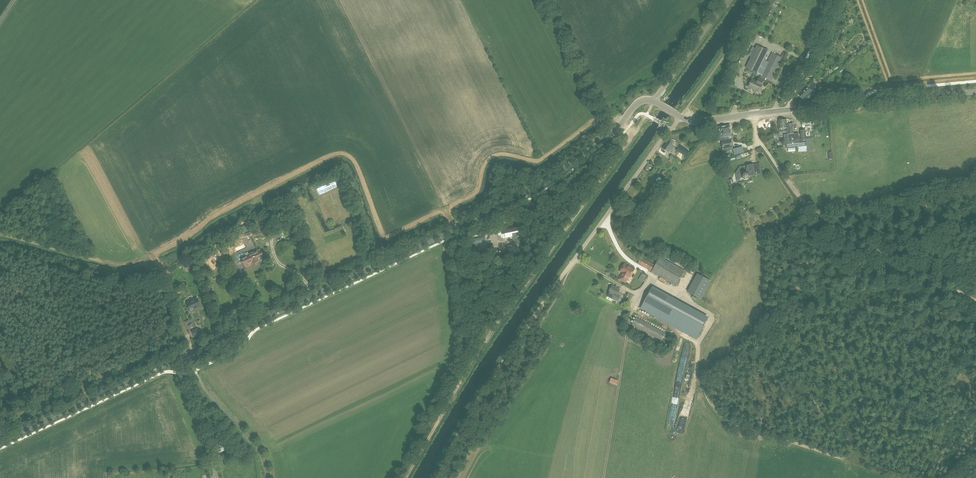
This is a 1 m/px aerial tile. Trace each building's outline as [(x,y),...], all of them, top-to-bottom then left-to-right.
[(768,51),(757,45),(746,68),(757,73),(768,51)] [(757,82),(752,80),(748,87),(759,92),(763,84),(762,84),(764,80),(763,80),(763,79),(771,83),(783,58),(772,53),(760,78),(760,79),(759,78),(757,82)] [(813,76),(817,66),(821,59),(817,57),(813,65),(813,64),(808,74),(813,76)] [(798,95),(802,99),(811,91),(816,86),(813,82),(798,95)] [(811,91),(802,99),(805,103),(820,90),(816,86),(811,91)] [(807,150),(807,146),(806,139),(799,139),(799,133),(794,134),(793,124),(787,124),(786,120),(779,120),(780,132),(787,132),(787,135),(784,136),(785,148),(798,147),(799,151),(807,150)] [(719,127),(720,137),(721,137),(723,149),(733,148),(732,139),(730,139),(729,136),(732,136),(730,125),(719,127)] [(673,144),(675,141),(670,138),(663,149),(668,152),(671,148),(673,149),(675,145),(673,144)] [(679,148),(676,152),(684,157),(687,153),(679,148)] [(728,157),(722,159),(727,175),(733,173),(728,157)] [(735,172),(737,181),(742,178),(743,179),(745,179),(746,179),(746,181),(753,180),(752,176),(761,174),(759,163),(740,167),(735,172)] [(262,260),(262,258),(262,257),(263,256),(260,249),(249,254),(249,255),(241,259),(244,267),(262,260)] [(651,271),(654,264),(641,257),(638,264),(651,271)] [(676,285),(685,270),(660,257),(652,272),(676,285)] [(628,278),(629,279),(635,270),(624,264),(623,267),(622,267),(621,267),(620,269),(620,270),(621,270),(620,272),(623,273),(619,279),(625,283),(628,278)] [(697,274),(688,292),(701,299),(711,281),(697,274)] [(620,296),(617,295),(620,290),(612,286),(609,292),(610,292),(608,296),(617,301),(620,296)] [(651,290),(641,308),(697,338),(706,320),(651,290)] [(197,297),(185,302),(188,307),(187,308),(188,311),(189,311),(190,312),(191,311),(192,312),(195,311),(195,310),(201,307),(197,297)] [(661,340),(665,333),(636,317),(632,324),(661,340)] [(201,334),(198,327),(190,330),(193,337),(201,334)] [(687,434),(694,407),(688,406),(681,432),(687,434)]
